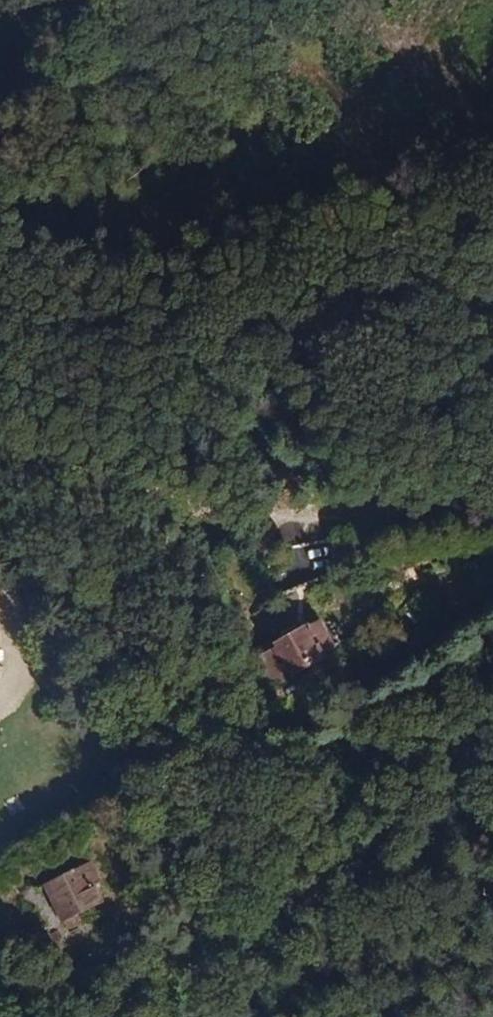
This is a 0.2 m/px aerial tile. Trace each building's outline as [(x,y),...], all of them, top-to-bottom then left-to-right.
[(328,617),(315,624),(332,659),(346,653),(328,617)] [(279,644),(296,679),(332,659),(315,624),(279,644)] [(255,656),(270,694),(296,679),(279,644),(255,656)] [(94,885),(102,880),(93,865),(48,890),(72,928),(91,918),(88,912),(104,901),(94,885)]
